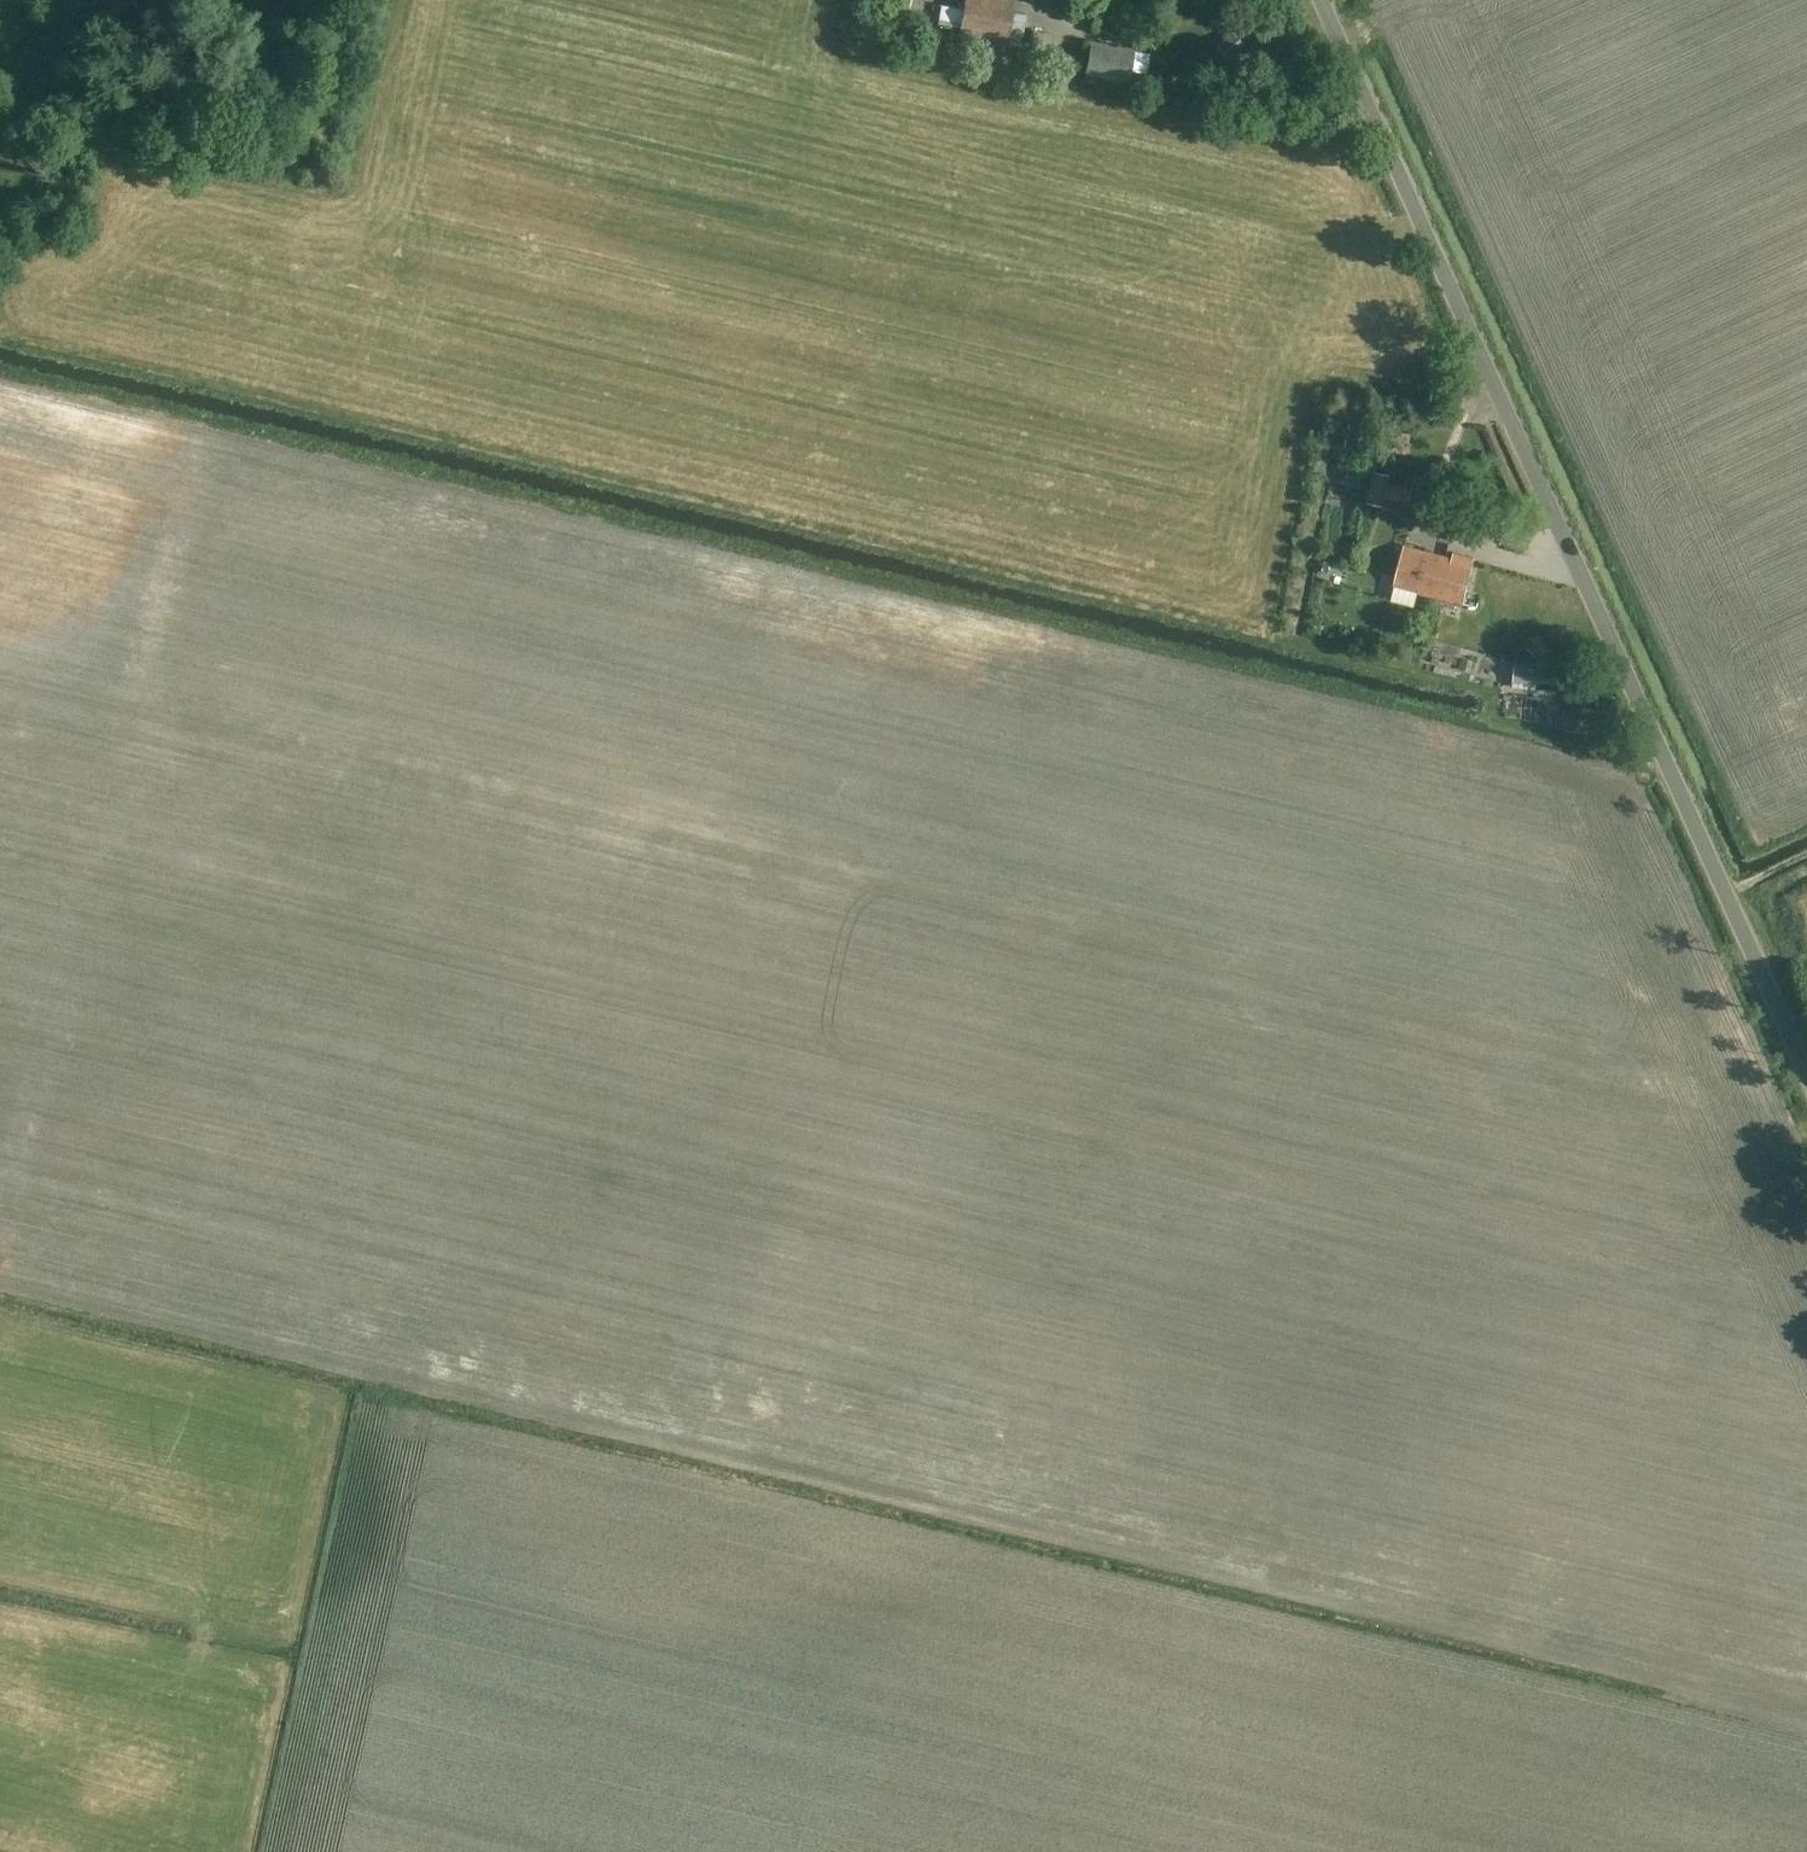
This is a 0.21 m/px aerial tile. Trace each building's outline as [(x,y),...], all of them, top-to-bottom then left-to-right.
[(958,37),(1007,45),(1014,0),(964,0),(958,37)] [(1053,34),(1031,30),(1027,54),(1049,58),(1053,34)] [(1101,73),(1102,71),(1133,77),(1138,50),(1117,46),(1115,60),(1103,57),(1102,63),(1092,61),(1090,71),(1101,73)] [(1385,497),(1409,503),(1412,488),(1388,482),(1389,476),(1374,472),(1368,502),(1383,505),(1385,497)] [(1418,593),(1434,597),(1444,557),(1405,547),(1391,602),(1414,608),(1418,593)] [(1444,557),(1434,597),(1463,604),(1474,560),(1453,554),(1452,559),(1444,557)] [(1560,675),(1561,665),(1534,663),(1534,668),(1515,667),(1514,680),(1538,682),(1537,688),(1569,690),(1569,695),(1592,697),(1593,684),(1570,683),(1570,676),(1560,675)]
